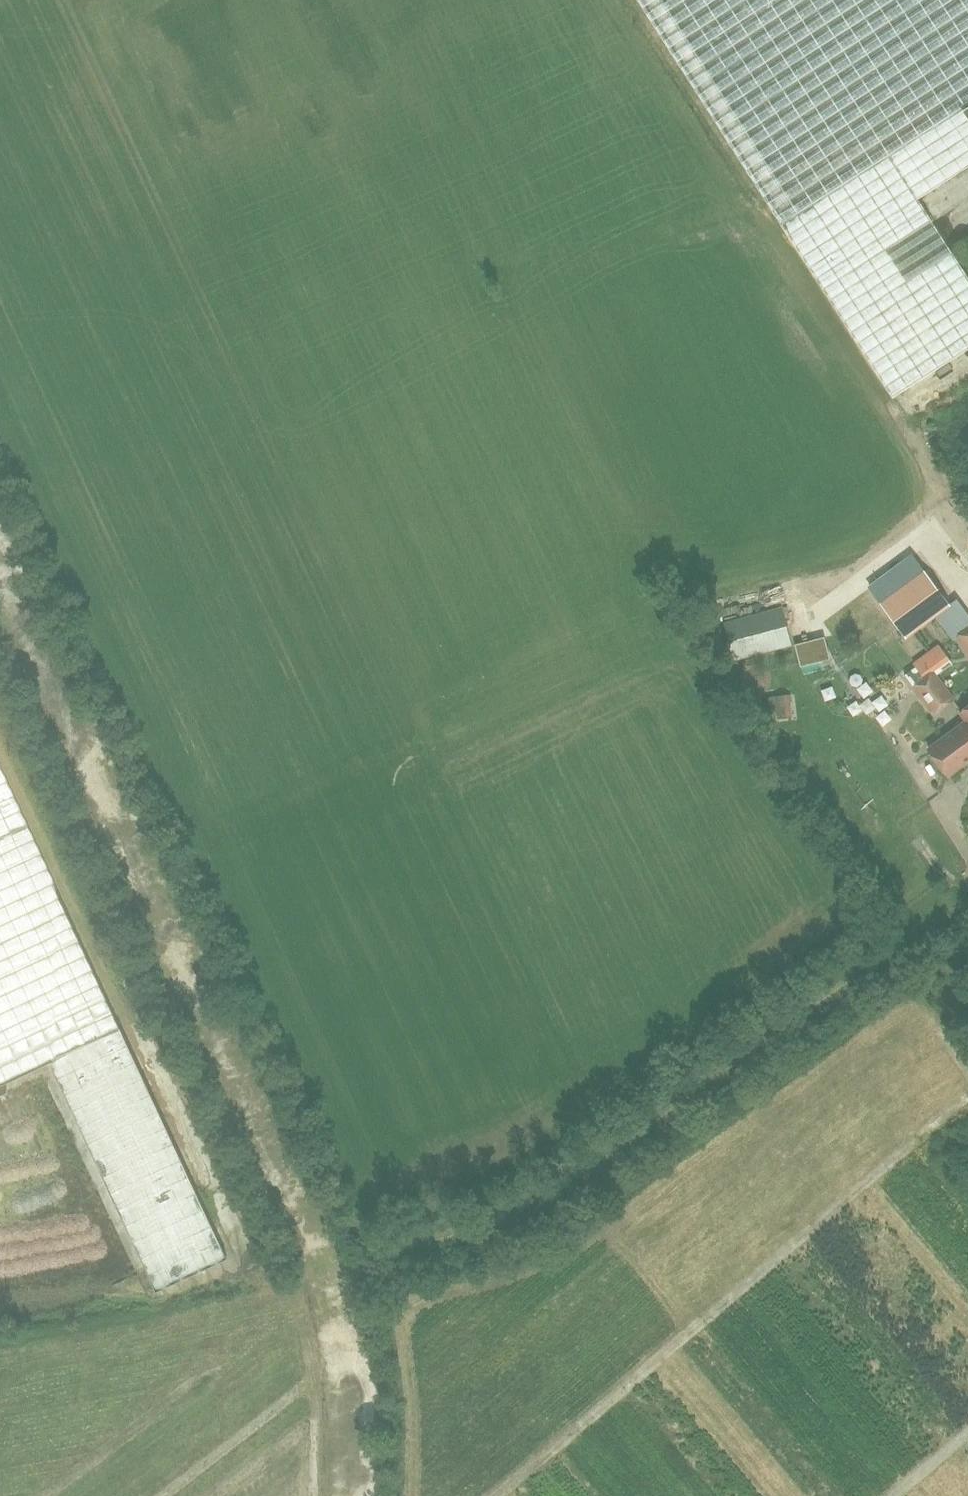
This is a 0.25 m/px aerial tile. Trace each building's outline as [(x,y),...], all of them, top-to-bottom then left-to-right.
[(892,397),(967,349),(967,278),(917,199),(967,167),(967,0),(637,0),(892,397)] [(924,572),(882,603),(905,635),(948,604),(924,572)] [(735,657),(794,648),(788,608),(729,617),(735,657)] [(958,638),(967,652),(967,631),(958,638)] [(821,659),(815,637),(796,642),(801,664),(821,659)] [(743,661),(746,672),(759,668),(756,658),(743,661)] [(934,676),(926,681),(914,688),(933,714),(952,700),(934,676)] [(779,710),(791,709),(789,693),(777,695),(779,710)] [(962,713),(961,713),(967,721),(929,750),(948,776),(967,761),(967,721),(962,713)] [(0,768),(0,1093),(4,1091),(5,1082),(50,1061),(157,1291),(228,1258),(0,768)]
